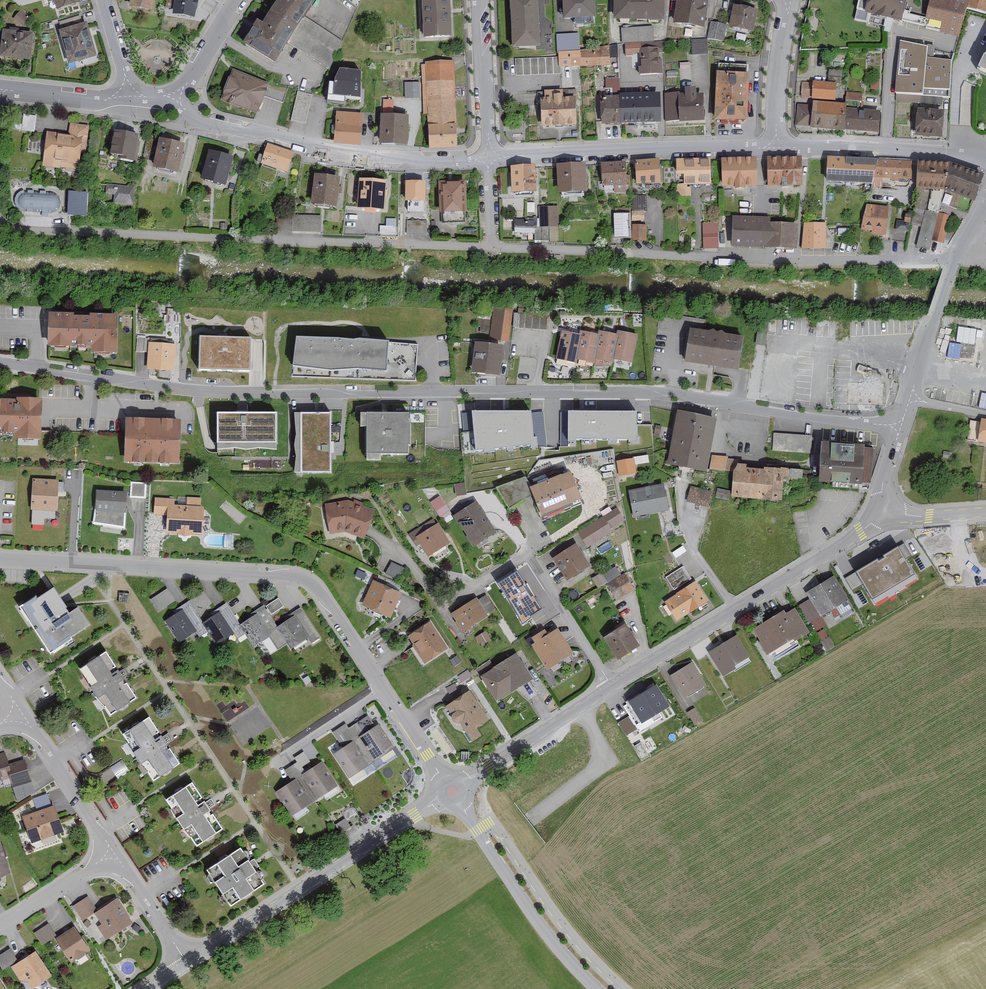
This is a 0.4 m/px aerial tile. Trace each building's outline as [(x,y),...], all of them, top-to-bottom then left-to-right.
[(76,0),(45,0),(47,7),(53,5),(55,14),(78,8),(76,0)] [(128,1),(129,1),(128,10),(150,14),(153,0),(128,0),(128,1)] [(191,0),(174,0),(171,17),(193,21),(197,1),(191,0)] [(271,1),(276,4),(260,28),(255,24),(240,47),(273,69),(318,0),(272,0),(271,1)] [(421,42),(450,40),(448,0),(419,0),(421,42)] [(537,0),(511,0),(512,50),(538,50),(537,0)] [(593,0),(563,0),(563,22),(593,21),(593,0)] [(613,23),(662,24),(663,0),(614,0),(613,23)] [(687,0),(677,0),(673,27),(703,31),(707,3),(687,0)] [(854,22),(864,25),(866,17),(900,25),(906,0),(859,0),(854,22)] [(957,38),(969,0),(930,0),(925,20),(942,25),(940,35),(957,38)] [(969,7),(985,13),(985,4),(975,0),(971,0),(969,7)] [(757,14),(734,9),(730,30),(753,35),(757,14)] [(27,22),(19,14),(13,22),(21,29),(27,22)] [(94,59),(84,26),(82,27),(79,18),(58,25),(60,33),(58,34),(68,67),(94,59)] [(726,27),(711,25),(708,41),(722,44),(726,27)] [(622,45),(653,43),(652,29),(621,31),(622,45)] [(31,37),(2,33),(0,46),(0,60),(28,64),(31,37)] [(609,68),(608,49),(579,49),(579,36),(555,37),(556,54),(558,54),(558,69),(609,68)] [(706,56),(706,42),(691,43),(691,57),(706,56)] [(927,51),(900,44),(895,96),(923,98),(923,90),(948,92),(950,64),(926,61),(927,51)] [(640,70),(638,70),(638,76),(661,76),(661,63),(659,63),(658,51),(641,51),(641,47),(625,47),(625,58),(640,58),(640,70)] [(424,67),(420,67),(421,84),(404,85),(405,101),(422,100),(423,122),(426,122),(429,147),(457,147),(453,63),(424,64),(424,67)] [(746,78),(746,68),(719,67),(718,76),(715,76),(713,124),(746,125),(748,78),(746,78)] [(256,116),(268,85),(231,71),(219,102),(256,116)] [(338,72),(331,81),(331,84),(326,84),(324,106),(344,107),(344,103),(359,104),(361,74),(338,72)] [(841,84),(841,73),(827,73),(827,84),(841,84)] [(658,127),(657,98),(634,98),(634,81),(607,82),(607,91),(611,91),(612,99),(600,99),(600,128),(658,127)] [(834,104),(835,86),(812,84),(812,85),(801,85),(800,99),(811,100),(811,102),(834,104)] [(306,121),(312,93),(297,89),(291,118),(306,121)] [(703,124),(702,97),(695,97),(695,91),(684,91),(684,97),(665,97),(665,124),(703,124)] [(575,128),(574,93),(543,94),(543,100),(540,100),(541,129),(575,128)] [(860,95),(846,94),(846,102),(860,103),(860,95)] [(392,103),(383,102),(382,111),(392,112),(392,103)] [(845,111),(845,107),(812,105),(812,108),(797,107),(796,127),(810,128),(810,130),(843,132),(845,111)] [(394,119),(379,119),(379,143),(406,145),(407,120),(405,120),(406,111),(395,111),(394,119)] [(845,111),(843,132),(878,135),(879,113),(845,111)] [(943,113),(918,111),(916,138),(941,139),(943,113)] [(360,144),(361,116),(336,113),(334,141),(360,144)] [(34,134),(36,118),(23,117),(21,133),(34,134)] [(70,125),(69,136),(48,134),(45,165),(78,169),(80,151),(86,152),(88,127),(70,125)] [(133,162),(137,138),(116,134),(112,155),(122,157),(122,160),(133,162)] [(183,146),(160,141),(153,167),(177,173),(183,146)] [(287,176),(294,154),(266,145),(260,165),(261,166),(256,180),(271,185),(276,172),(287,176)] [(232,160),(208,153),(201,179),(224,186),(232,160)] [(800,159),(767,159),(767,187),(800,187),(800,159)] [(912,163),(828,159),(827,184),(871,186),(870,190),(881,190),(882,182),(912,183),(912,163)] [(755,160),(721,161),(722,190),(756,189),(755,160)] [(658,162),(634,164),(635,187),(659,186),(658,162)] [(710,162),(675,162),(675,178),(682,178),(682,186),(675,186),(675,199),(690,199),(690,188),(710,188),(710,162)] [(959,168),(950,165),(932,164),(918,163),(916,191),(944,192),(970,201),(974,203),(984,176),(959,168)] [(624,164),(600,165),(600,188),(613,188),(613,194),(625,194),(624,164)] [(585,194),(584,165),(556,166),(557,194),(585,194)] [(535,193),(534,166),(510,167),(511,194),(535,193)] [(335,208),(338,180),(314,177),(310,205),(335,208)] [(384,184),(358,182),(356,210),(382,212),(384,184)] [(464,183),(441,184),(442,215),(465,214),(464,183)] [(424,184),(405,184),(404,203),(424,203),(424,184)] [(130,207),(132,189),(105,186),(104,196),(113,197),(112,205),(130,207)] [(51,192),(24,191),(20,192),(17,194),(15,198),(15,202),(16,206),(19,209),(23,211),(52,211),(55,210),(58,208),(60,204),(60,200),(58,197),(55,194),(51,192)] [(944,192),(916,191),(911,225),(921,227),(916,248),(933,252),(936,244),(943,246),(950,217),(952,212),(965,216),(970,201),(944,192)] [(86,194),(67,194),(66,218),(84,218),(86,194)] [(616,206),(615,211),(633,211),(633,218),(643,219),(644,194),(632,194),(632,207),(616,206)] [(866,206),(861,230),(872,232),(871,235),(884,237),(889,209),(866,206)] [(557,229),(557,208),(538,208),(538,221),(514,221),(514,235),(534,235),(534,242),(548,242),(548,229),(557,229)] [(320,235),(320,217),(315,217),(315,209),(304,209),(304,217),(276,216),(276,234),(320,235)] [(629,216),(614,216),(614,241),(629,240),(629,216)] [(910,217),(905,216),(904,222),(896,221),(895,230),(908,232),(910,217)] [(773,220),(733,218),(732,249),(795,250),(796,225),(773,225),(773,220)] [(395,228),(395,221),(385,221),(385,228),(379,227),(379,236),(394,236),(394,228),(395,228)] [(716,239),(716,225),(702,225),(702,239),(716,239)] [(803,225),(801,250),(826,250),(825,225),(803,225)] [(644,243),(645,228),(633,227),(631,242),(644,243)] [(508,345),(512,312),(493,310),(489,342),(508,345)] [(514,325),(548,327),(548,314),(514,312),(514,325)] [(114,352),(115,318),(52,317),(52,345),(95,346),(95,352),(114,352)] [(964,342),(976,344),(978,331),(962,329),(961,342),(951,340),(949,356),(962,358),(964,342)] [(737,372),(742,340),(690,331),(684,364),(737,372)] [(631,365),(637,337),(617,332),(616,336),(598,332),(597,337),(580,333),(579,337),(561,333),(555,362),(575,367),(576,363),(592,367),(593,362),(611,366),(612,361),(631,365)] [(249,371),(250,339),(200,337),(199,370),(249,371)] [(415,384),(417,346),(293,340),(291,378),(415,384)] [(150,346),(147,345),(147,373),(174,374),(174,347),(172,347),(172,342),(150,341),(150,346)] [(502,362),(503,348),(473,345),(471,375),(499,377),(500,361),(502,362)] [(13,435),(13,440),(39,441),(40,401),(0,400),(0,435),(13,435)] [(531,410),(469,409),(475,452),(537,449),(531,410)] [(638,410),(566,410),(566,444),(638,444),(638,410)] [(276,413),(217,413),(217,443),(276,442),(276,413)] [(329,413),(300,414),(301,473),(330,472),(329,413)] [(357,432),(364,432),(364,463),(380,463),(380,455),(406,456),(407,414),(357,414),(357,432)] [(706,473),(714,422),(677,415),(668,467),(706,473)] [(177,465),(178,423),(124,421),(123,463),(177,465)] [(981,421),(978,444),(985,445),(985,422),(981,421)] [(809,455),(810,438),(773,436),(772,453),(809,455)] [(864,447),(821,445),(818,485),(861,487),(862,484),(869,484),(871,451),(864,450),(864,447)] [(647,458),(616,463),(619,478),(636,476),(635,468),(648,466),(647,458)] [(726,460),(712,458),(710,471),(724,473),(726,460)] [(801,481),(801,472),(763,470),(763,472),(745,470),(746,467),(734,466),(732,500),(781,503),(782,480),(801,481)] [(582,509),(568,475),(529,491),(542,523),(568,512),(569,515),(582,509)] [(55,512),(57,482),(31,481),(30,510),(55,512)] [(144,499),(144,486),(129,486),(129,499),(144,499)] [(464,486),(454,488),(455,497),(465,495),(464,486)] [(662,486),(627,493),(633,518),(668,510),(662,486)] [(218,493),(213,490),(209,495),(213,499),(218,493)] [(707,508),(710,494),(690,490),(687,503),(707,508)] [(728,493),(716,491),(715,499),(726,501),(728,493)] [(94,492),(93,525),(122,529),(124,493),(94,492)] [(449,515),(438,498),(429,504),(441,521),(449,515)] [(200,509),(200,500),(186,499),(185,508),(173,507),(173,501),(154,500),(153,517),(166,518),(165,535),(201,537),(202,509),(200,509)] [(328,536),(344,533),(364,541),(374,512),(347,502),(324,506),(328,536)] [(494,534),(476,504),(453,518),(472,548),(494,534)] [(623,522),(615,510),(578,535),(587,549),(612,532),(611,530),(623,522)] [(448,545),(436,526),(416,539),(428,558),(448,545)] [(589,567),(575,545),(551,561),(566,583),(589,567)] [(918,580),(898,546),(854,572),(875,606),(918,580)] [(685,553),(681,548),(672,554),(675,560),(685,553)] [(400,570),(390,565),(385,575),(395,580),(400,570)] [(690,580),(682,568),(666,580),(674,591),(690,580)] [(598,591),(605,587),(616,603),(634,591),(624,576),(620,578),(615,569),(602,578),(600,575),(591,581),(598,591)] [(538,599),(521,575),(499,590),(516,614),(538,599)] [(847,600),(832,578),(806,595),(820,617),(847,600)] [(400,595),(372,582),(361,607),(389,620),(400,595)] [(708,602),(695,583),(664,604),(677,623),(708,602)] [(67,614),(52,590),(19,610),(47,654),(89,628),(77,608),(67,614)] [(174,602),(166,591),(151,601),(158,612),(174,602)] [(211,604),(203,593),(190,602),(199,613),(211,604)] [(129,603),(129,594),(119,594),(119,603),(129,603)] [(477,603),(475,600),(450,615),(461,633),(487,618),(485,615),(493,610),(485,598),(477,603)] [(266,608),(272,617),(283,609),(277,601),(266,608)] [(817,617),(808,602),(798,607),(807,623),(817,617)] [(176,612),(177,614),(164,623),(174,638),(178,645),(194,634),(197,640),(207,633),(201,625),(187,604),(176,612)] [(213,614),(215,616),(201,625),(207,633),(216,647),(231,637),(235,642),(245,635),(239,627),(225,606),(213,614)] [(584,613),(580,607),(574,611),(578,617),(584,613)] [(251,616),(252,618),(239,627),(245,635),(254,649),(269,639),(277,651),(287,644),(276,629),(262,608),(251,616)] [(288,617),(290,620),(276,629),(287,644),(291,651),(306,640),(310,646),(320,639),(300,610),(288,617)] [(808,633),(794,610),(785,616),(783,612),(753,630),(768,656),(808,633)] [(823,625),(819,619),(812,623),(816,630),(823,625)] [(446,651),(428,624),(406,639),(424,666),(446,651)] [(638,647),(624,625),(602,640),(617,661),(638,647)] [(532,639),(531,648),(546,671),(572,655),(557,631),(547,637),(544,632),(532,639)] [(490,642),(484,634),(475,640),(481,648),(490,642)] [(749,658),(735,637),(707,654),(721,676),(749,658)] [(135,700),(104,655),(77,673),(108,718),(135,700)] [(531,681),(514,656),(479,678),(495,704),(531,681)] [(459,665),(456,659),(449,663),(453,668),(459,665)] [(704,685),(690,664),(670,678),(684,699),(704,685)] [(469,679),(466,673),(458,678),(461,684),(469,679)] [(669,708),(656,687),(628,705),(628,706),(624,708),(636,729),(669,708)] [(488,722),(469,693),(444,709),(456,726),(458,725),(471,744),(480,738),(475,731),(488,722)] [(700,722),(693,710),(687,714),(694,726),(700,722)] [(179,765),(148,720),(122,738),(152,783),(179,765)] [(394,751),(378,727),(361,737),(355,728),(342,736),(348,746),(332,756),(348,781),(394,751)] [(648,757),(639,743),(633,748),(642,761),(648,757)] [(3,754),(0,755),(0,781),(8,778),(11,787),(29,781),(23,761),(7,766),(3,754)] [(121,758),(110,764),(116,775),(127,769),(121,758)] [(336,788),(320,763),(303,774),(297,764),(284,773),(290,783),(274,793),(290,817),(336,788)] [(219,830),(189,785),(162,803),(193,848),(219,830)] [(48,791),(32,796),(35,805),(51,800),(48,791)] [(61,834),(52,808),(22,819),(31,845),(61,834)] [(0,845),(0,879),(8,876),(0,845)] [(263,885),(238,849),(204,872),(229,908),(263,885)] [(267,869),(259,874),(265,885),(273,880),(267,869)] [(72,908),(81,921),(95,912),(86,899),(72,908)] [(131,925),(115,901),(93,916),(100,926),(97,928),(106,941),(131,925)] [(55,938),(46,925),(33,934),(41,946),(55,938)] [(88,952),(72,929),(54,941),(70,964),(88,952)] [(2,970),(16,961),(9,950),(0,955),(0,967),(2,970)] [(19,983),(28,983),(31,988),(32,988),(50,978),(35,953),(10,968),(19,983)]
